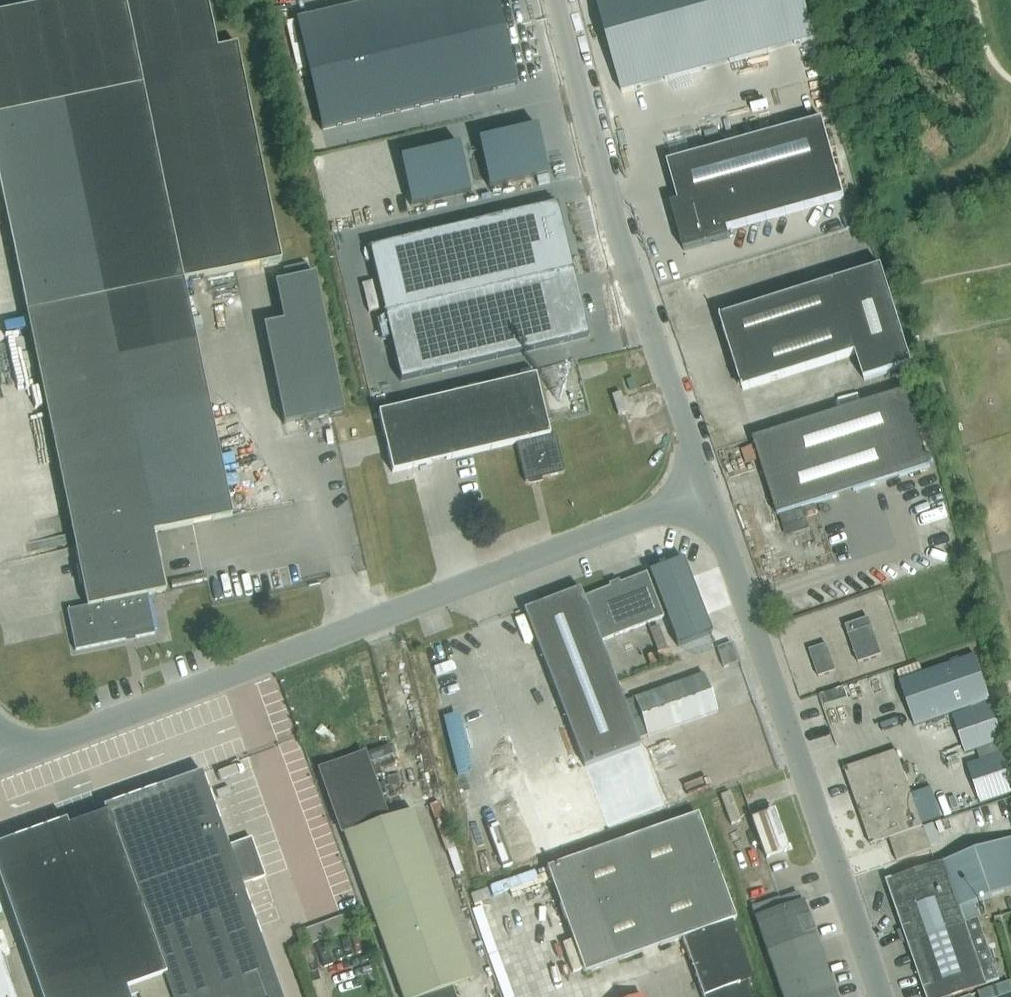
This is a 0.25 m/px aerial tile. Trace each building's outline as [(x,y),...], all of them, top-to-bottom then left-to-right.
[(87,606),(67,611),(75,651),(155,634),(147,595),(166,591),(153,533),(232,516),(183,282),(281,261),(236,45),(217,49),(206,0),(64,0),(0,13),(0,188),(87,606)] [(374,3),(387,57),(406,53),(394,0),(385,0),(374,3)] [(406,53),(426,48),(415,0),(394,0),(406,53)] [(426,48),(445,44),(435,0),(415,0),(426,48)] [(445,44),(465,39),(459,12),(456,0),(435,0),(445,44)] [(459,12),(498,3),(497,0),(456,0),(459,12)] [(814,38),(804,0),(596,0),(622,92),(814,38)] [(374,3),(355,7),(367,62),(387,57),(374,3)] [(498,3),(459,12),(465,39),(504,30),(498,3)] [(355,7),(335,12),(348,66),(367,62),(355,7)] [(335,12),(316,16),(329,71),(348,66),(335,12)] [(316,16),(296,21),(309,75),(329,71),(316,16)] [(465,39),(445,44),(458,98),(517,85),(504,30),(465,39)] [(445,44),(426,48),(439,103),(458,98),(445,44)] [(426,48),(406,53),(419,107),(439,103),(426,48)] [(406,53),(387,57),(400,112),(419,107),(406,53)] [(387,57),(367,62),(380,116),(400,112),(387,57)] [(367,62),(348,66),(361,121),(380,116),(367,62)] [(348,66),(329,71),(341,125),(361,121),(348,66)] [(329,71),(309,75),(321,130),(341,125),(329,71)] [(837,114),(662,163),(673,203),(665,206),(678,252),(724,239),(722,231),(859,193),(837,114)] [(537,127),(478,140),(489,188),(548,174),(537,127)] [(459,145),(400,158),(411,206),(470,192),(459,145)] [(557,204),(370,249),(401,382),(588,337),(557,204)] [(881,268),(720,319),(743,391),(856,355),(864,381),(912,366),(881,268)] [(344,412),(315,275),(275,283),(283,322),(264,326),(284,425),(344,412)] [(555,433),(549,435),(535,376),(378,413),(392,473),(516,444),(525,483),(564,473),(555,433)] [(907,391),(754,440),(778,515),(931,466),(907,391)] [(682,559),(649,572),(677,647),(711,634),(682,559)] [(646,573),(583,597),(600,642),(663,617),(646,573)] [(600,642),(583,597),(579,588),(523,610),(584,767),(640,745),(638,740),(640,740),(626,702),(624,703),(600,642)] [(847,627),(859,664),(882,656),(869,619),(847,627)] [(717,648),(724,667),(738,662),(732,643),(717,648)] [(810,650),(819,677),(836,672),(827,645),(810,650)] [(900,680),(916,727),(952,714),(991,701),(975,655),(900,680)] [(704,674),(696,677),(647,694),(626,702),(640,740),(660,732),(717,712),(704,674)] [(952,714),(967,756),(1005,742),(991,701),(952,714)] [(456,772),(470,769),(455,711),(441,715),(456,772)] [(368,762),(393,753),(389,743),(364,752),(368,762)] [(931,848),(941,844),(934,824),(924,828),(897,751),(844,769),(853,794),(871,844),(889,838),(897,862),(931,849),(931,848)] [(263,945),(256,927),(252,915),(250,910),(245,898),(242,888),(241,886),(265,877),(251,839),(228,847),(222,830),(201,772),(103,808),(105,814),(68,827),(66,821),(0,846),(0,882),(41,996),(132,996),(138,995),(139,996),(281,996),(263,945)] [(944,813),(981,802),(974,779),(937,789),(944,813)] [(452,987),(472,979),(411,810),(343,835),(402,996),(455,996),(452,987)] [(773,812),(752,819),(767,858),(787,851),(773,812)] [(728,921),(735,919),(696,815),(549,871),(587,972),(682,938),(704,996),(747,996),(742,983),(750,980),(728,921)] [(922,870),(890,881),(929,996),(953,996),(1001,980),(974,904),(1010,891),(1010,840),(944,863),(922,870)] [(753,908),(783,996),(836,996),(804,901),(800,902),(797,894),(753,908)] [(354,928),(348,913),(304,930),(310,945),(354,928)] [(0,959),(0,996),(14,996),(0,959)] [(981,996),(1010,996),(1010,982),(1010,981),(979,992),(981,996)]
